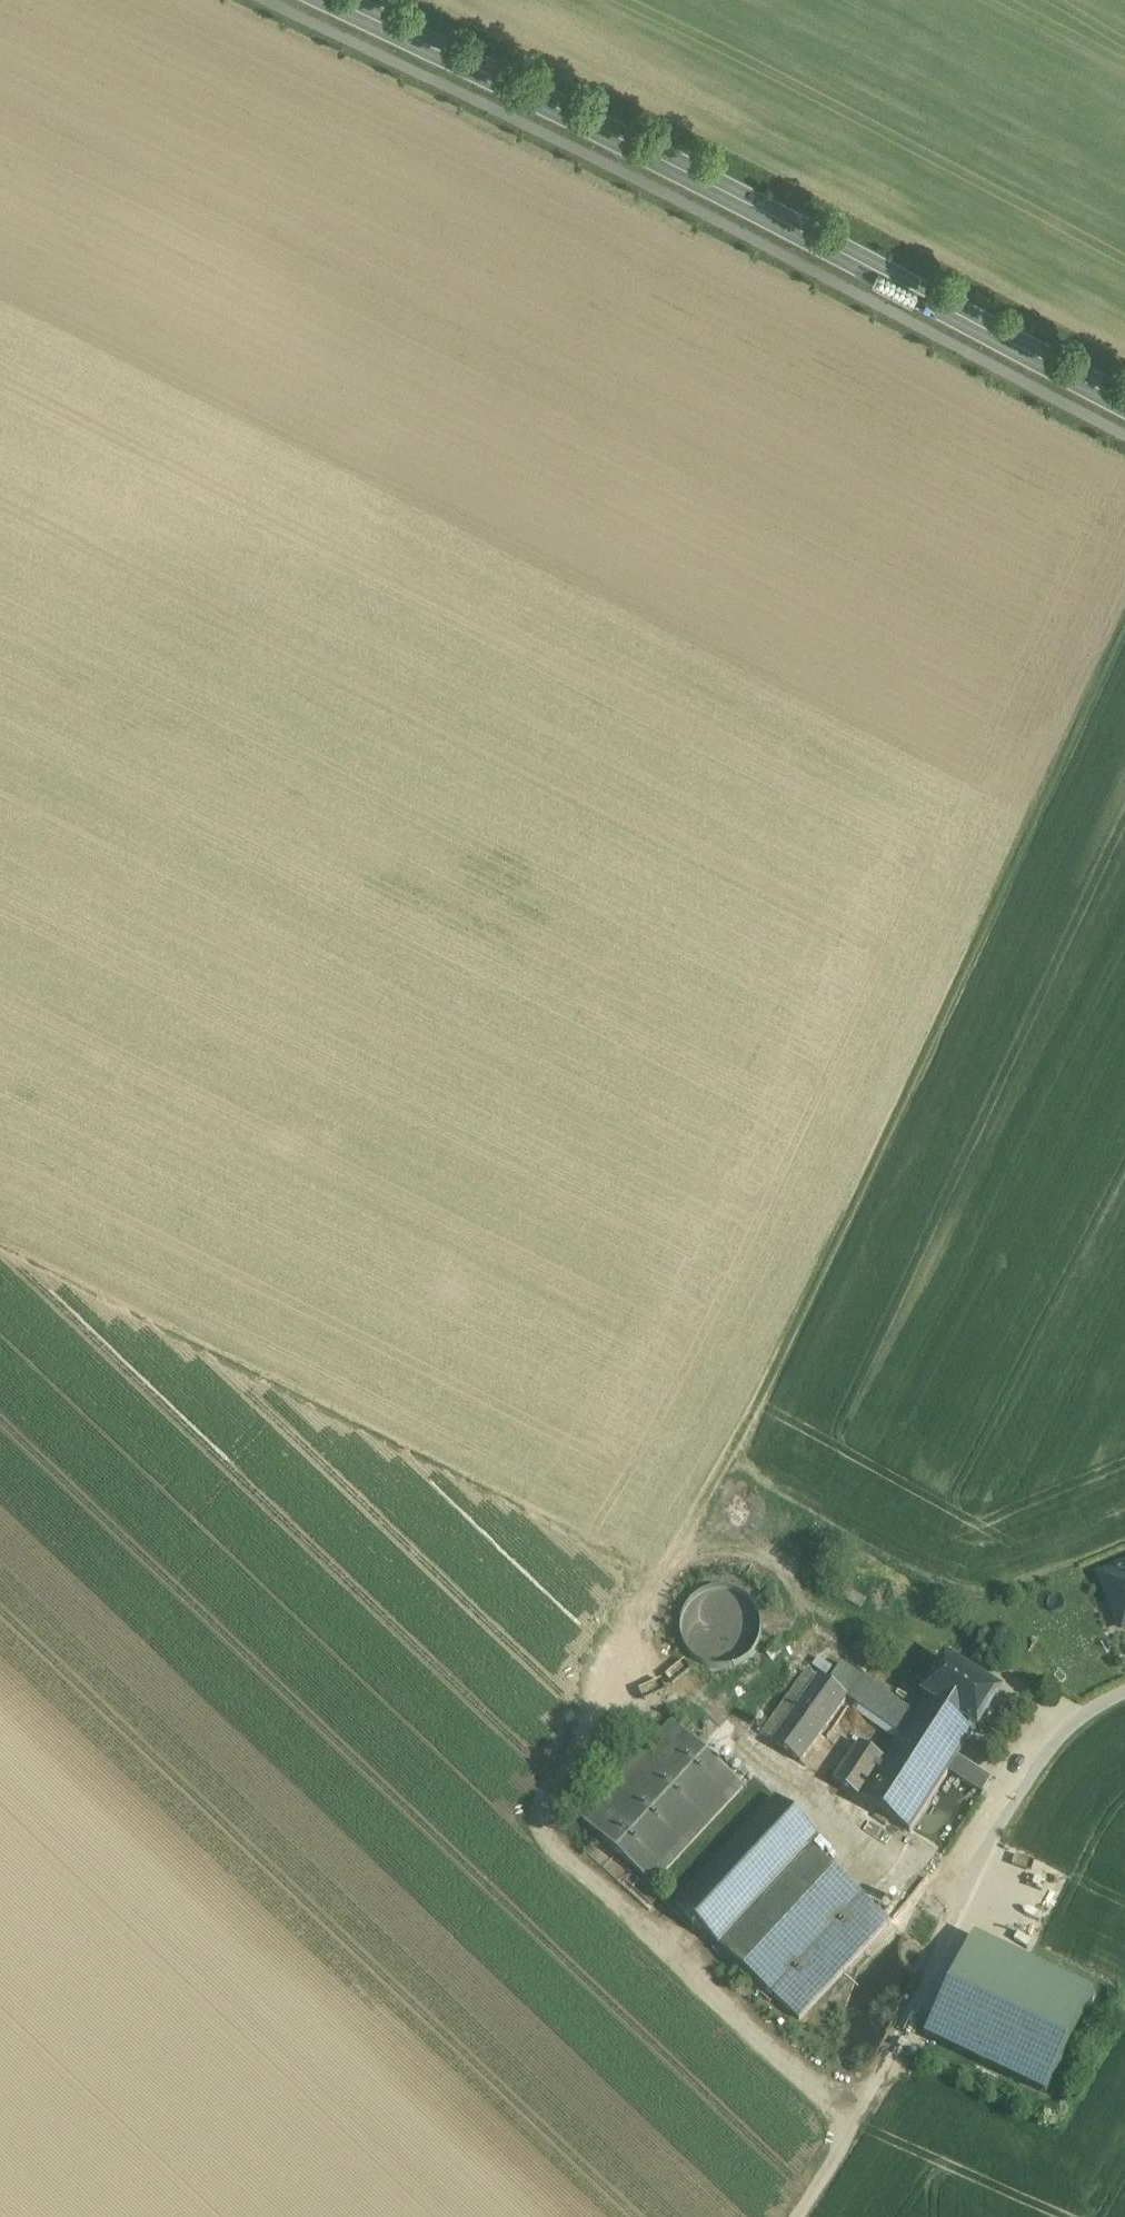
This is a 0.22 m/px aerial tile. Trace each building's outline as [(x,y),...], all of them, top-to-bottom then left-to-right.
[(1100,1578),(1109,1598),(1115,1595),(1124,1619),(1124,1567),(1100,1578)] [(759,1644),(762,1629),(759,1613),(750,1600),(737,1592),(721,1589),(706,1592),(693,1601),(684,1614),(681,1630),(685,1645),(694,1658),(707,1666),(722,1669),(738,1666),(751,1657),(759,1644)] [(1000,1693),(945,1658),(921,1696),(925,1698),(973,1729),(976,1731),(1000,1693)] [(914,1715),(839,1662),(827,1680),(849,1695),(848,1696),(902,1733),(914,1715)] [(807,1666),(760,1733),(770,1740),(818,1673),(807,1666)] [(818,1673),(770,1740),(801,1762),(848,1696),(849,1695),(827,1680),(818,1673)] [(886,1758),(860,1797),(911,1829),(948,1770),(957,1756),(973,1729),(925,1698),(914,1715),(902,1733),(886,1758)] [(744,1788),(673,1723),(584,1819),(654,1885),(744,1788)] [(886,1758),(860,1742),(835,1781),(860,1797),(886,1758)] [(992,1778),(957,1756),(948,1770),(983,1792),(992,1778)] [(776,1798),(677,1906),(719,1946),(810,1848),(819,1838),(776,1798)] [(810,1848),(719,1946),(800,2020),(891,1922),(810,1848)] [(1096,1996),(975,1937),(926,2037),(1047,2096),(1096,1996)]
